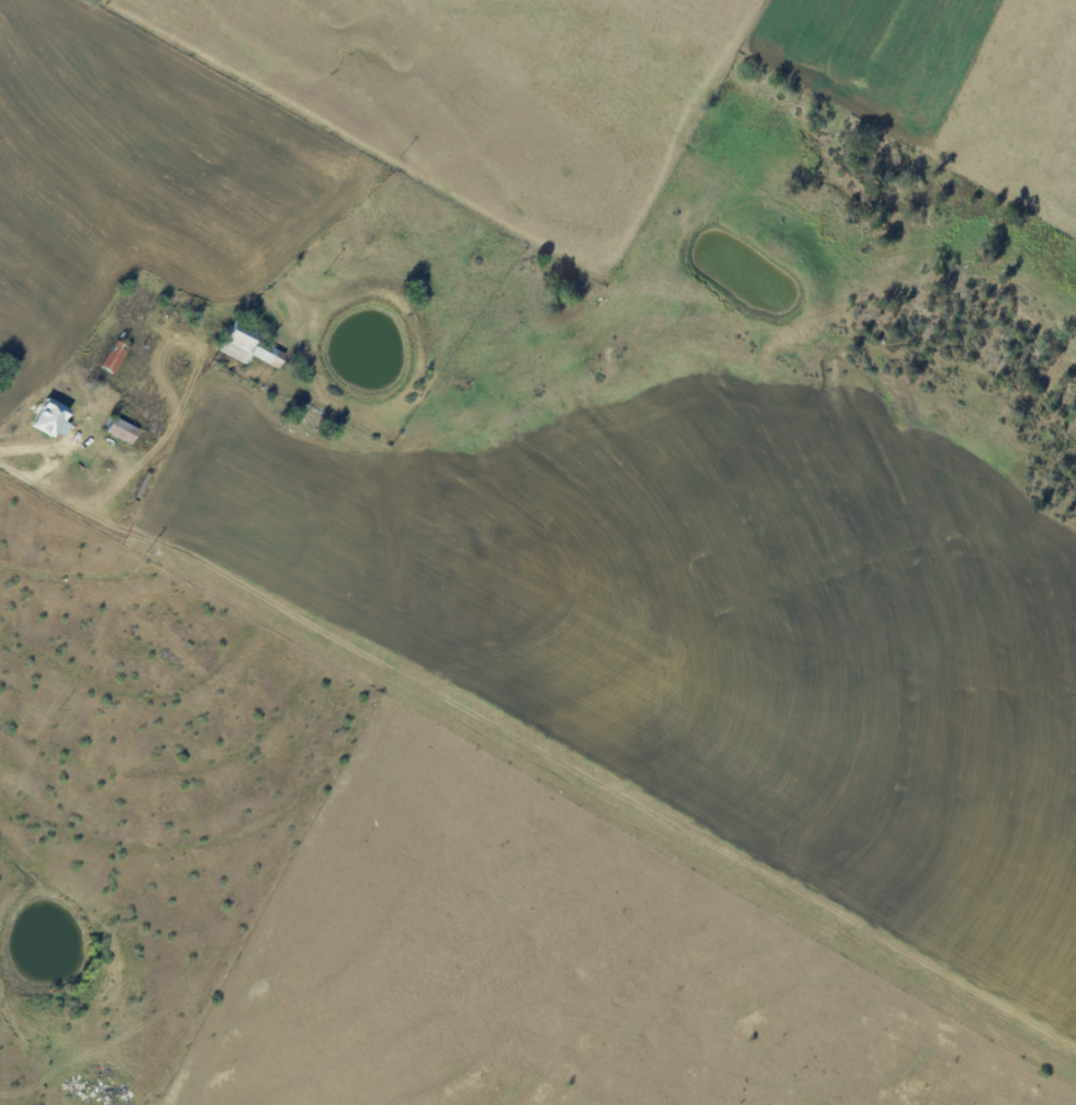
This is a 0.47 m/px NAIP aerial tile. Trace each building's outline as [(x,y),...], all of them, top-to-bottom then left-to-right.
[(215,349),(243,363),(248,354),(275,367),(284,350),(229,321),(215,349)] [(36,425),(57,437),(60,431),(67,435),(74,423),(69,420),(75,410),(53,396),(36,425)] [(109,433),(136,443),(141,426),(115,417),(109,433)]
